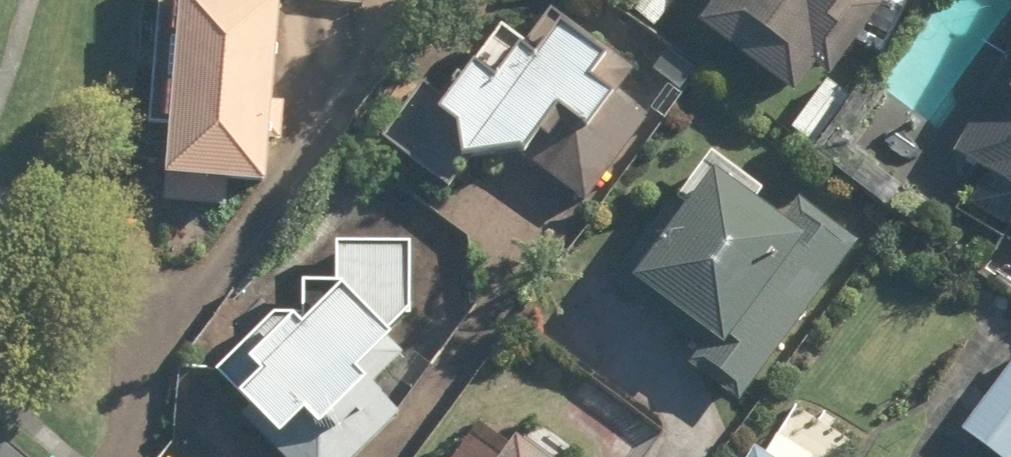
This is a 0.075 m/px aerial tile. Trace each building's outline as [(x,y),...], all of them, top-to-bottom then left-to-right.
[(675,30),(790,113),(862,12),(845,0),(697,0),(675,30)] [(224,193),(250,194),(259,13),(157,8),(147,210),(223,214),(224,193)] [(1001,31),(1009,36),(938,156),(1010,199),(1010,15),(1001,31)] [(547,44),(521,79),(507,69),(485,97),(460,78),(425,125),(448,143),(449,172),(498,166),(505,171),(541,123),(567,142),(591,111),(571,96),(587,74),(547,44)] [(693,174),(612,283),(697,346),(683,365),(734,403),(845,252),(781,205),(765,227),(693,174)] [(996,226),(1010,235),(1010,201),(996,226)] [(400,252),(325,249),(323,300),(276,340),(263,324),(201,377),(225,405),(216,412),(252,455),(261,447),(270,456),(360,456),(402,421),(368,387),(397,357),(400,252)] [(1010,455),(1010,350),(1009,348),(947,427),(985,456),(1009,456),(1010,455)] [(763,436),(750,456),(798,456),(763,436)] [(482,444),(472,456),(500,456),(482,444)]
